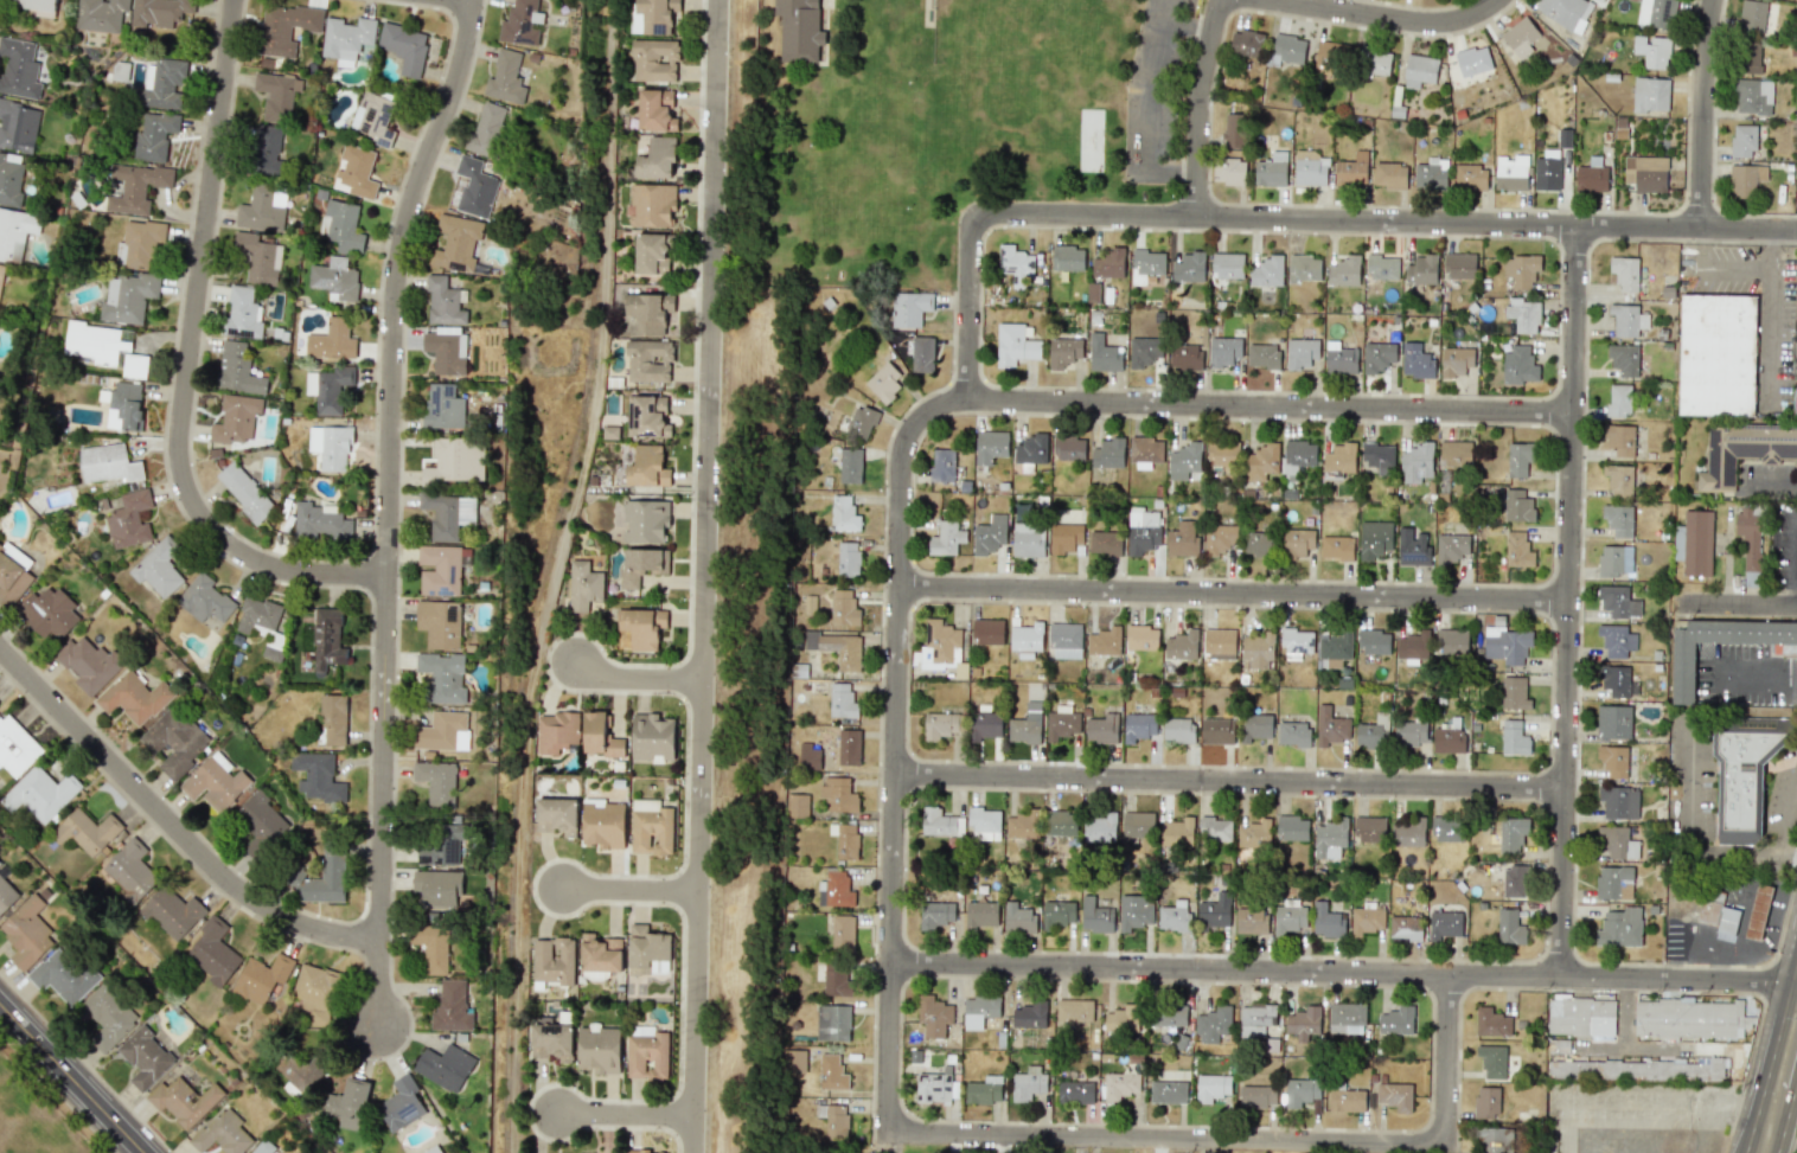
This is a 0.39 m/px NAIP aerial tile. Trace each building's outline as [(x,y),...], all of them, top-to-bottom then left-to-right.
[(9,5),(56,12),(57,0),(10,0),(9,5)] [(120,33),(122,11),(129,12),(130,0),(78,0),(76,29),(120,33)] [(179,29),(181,12),(192,13),(194,0),(133,0),(131,24),(179,29)] [(537,45),(539,29),(529,28),(530,22),(542,23),(543,13),(536,12),(538,0),(513,0),(512,7),(508,7),(506,20),(500,20),(498,41),(537,45)] [(671,12),(679,12),(680,0),(636,0),(636,13),(643,13),(643,34),(671,35),(671,12)] [(774,15),(782,15),(781,59),(818,60),(819,0),(774,0),(774,15)] [(1575,35),(1594,6),(1584,0),(1538,0),(1533,8),(1575,35)] [(1673,27),(1674,0),(1639,0),(1637,25),(1673,27)] [(1764,32),(1766,8),(1775,9),(1775,3),(1744,0),(1740,0),(1738,30),(1764,32)] [(294,58),(296,42),(289,41),(291,29),(320,32),(323,10),(263,4),(258,54),(294,58)] [(1531,49),(1528,45),(1540,35),(1525,16),(1500,35),(1519,59),(1531,49)] [(321,56),(336,58),(335,66),(355,68),(358,43),(373,45),(376,19),(357,17),(356,25),(343,24),(343,19),(325,17),(321,56)] [(419,79),(428,32),(382,23),(376,49),(403,55),(399,75),(419,79)] [(1263,33),(1232,30),(1230,54),(1261,57),(1263,33)] [(1303,63),(1305,38),(1272,35),(1269,66),(1279,67),(1279,61),(1303,63)] [(43,83),(36,82),(40,62),(33,61),(36,43),(0,36),(0,55),(5,56),(0,83),(0,92),(40,99),(43,83)] [(1668,69),(1669,38),(1648,37),(1648,36),(1633,36),(1632,54),(1643,54),(1643,69),(1668,69)] [(677,81),(678,41),(633,40),(633,80),(677,81)] [(1345,44),(1318,40),(1313,75),(1340,78),(1345,44)] [(1760,74),(1760,42),(1740,42),(1739,73),(1760,74)] [(1492,69),(1486,45),(1454,53),(1461,77),(1492,69)] [(483,95),(523,105),(527,87),(515,84),(523,53),(499,48),(492,78),(487,77),(483,95)] [(1389,77),(1390,52),(1358,50),(1357,75),(1389,77)] [(1418,89),(1419,82),(1435,83),(1438,57),(1406,54),(1403,87),(1418,89)] [(147,59),(145,88),(134,88),(133,105),(180,108),(181,94),(174,94),(175,84),(185,85),(187,62),(147,59)] [(293,91),(300,92),(303,79),(254,71),(252,90),(266,92),(262,120),(288,124),(293,91)] [(1668,112),(1668,78),(1633,78),(1633,112),(1668,112)] [(1772,80),(1735,80),(1735,114),(1771,115),(1772,80)] [(395,133),(384,129),(394,101),(363,89),(349,128),(367,134),(365,141),(389,149),(395,133)] [(677,131),(677,116),(671,116),(672,90),(640,90),(639,130),(677,131)] [(0,100),(0,148),(34,153),(40,106),(0,100)] [(507,107),(483,101),(474,134),(467,132),(462,149),(493,158),(507,107)] [(181,115),(144,112),(143,131),(137,131),(134,159),(166,162),(169,132),(179,133),(181,115)] [(1240,147),(1241,113),(1225,113),(1223,147),(1240,147)] [(283,128),(257,124),(250,173),(276,176),(283,128)] [(1731,157),(1755,157),(1755,125),(1731,125),(1731,157)] [(675,137),(648,136),(648,157),(635,157),(634,176),(674,177),(675,137)] [(375,152),(344,143),(339,159),(342,160),(336,180),(350,184),(347,192),(373,200),(378,183),(367,180),(375,152)] [(1535,158),(1534,190),(1559,190),(1560,150),(1543,149),(1543,158),(1535,158)] [(1294,184),(1327,185),(1327,157),(1316,157),(1316,150),(1295,150),(1294,184)] [(1335,161),(1335,184),(1366,184),(1367,150),(1354,150),(1354,161),(1335,161)] [(24,163),(5,161),(7,152),(0,151),(0,204),(19,206),(24,163)] [(1286,186),(1286,151),(1270,151),(1270,161),(1255,160),(1255,185),(1286,186)] [(487,218),(498,178),(479,173),(482,160),(460,154),(455,174),(465,177),(457,210),(487,218)] [(1496,155),(1495,190),(1527,190),(1527,156),(1496,155)] [(1607,191),(1607,167),(1601,167),(1601,156),(1588,156),(1588,167),(1575,166),(1575,191),(1607,191)] [(1667,157),(1624,156),(1624,184),(1634,184),(1634,192),(1666,193),(1667,157)] [(1212,181),(1222,181),(1222,185),(1245,185),(1245,157),(1213,157),(1212,181)] [(1414,188),(1446,189),(1447,158),(1426,158),(1426,164),(1415,163),(1414,188)] [(149,215),(151,200),(146,199),(147,185),(173,188),(174,169),(113,163),(111,179),(124,180),(122,196),(107,195),(106,211),(149,215)] [(1373,185),(1384,185),(1383,189),(1406,190),(1407,163),(1374,163),(1373,185)] [(1487,165),(1454,166),(1455,191),(1487,190),(1487,165)] [(1755,180),(1765,181),(1766,166),(1730,165),(1729,193),(1755,193),(1755,180)] [(235,227),(283,230),(285,206),(272,206),(273,185),(252,184),(250,204),(237,203),(235,227)] [(629,184),(628,226),(671,227),(671,211),(675,211),(676,185),(629,184)] [(359,205),(325,199),(318,237),(337,241),(336,250),(361,255),(365,235),(354,232),(359,205)] [(25,233),(39,235),(42,214),(0,207),(0,261),(20,264),(25,233)] [(484,222),(439,214),(435,231),(446,233),(443,250),(430,248),(427,265),(472,272),(474,259),(470,258),(473,239),(481,240),(484,222)] [(153,268),(154,243),(165,244),(166,222),(126,221),(125,242),(117,242),(117,266),(153,268)] [(245,282),(277,285),(281,241),(257,238),(257,233),(234,231),(232,250),(248,252),(245,282)] [(666,234),(635,234),(636,275),(667,274),(666,234)] [(998,273),(1012,273),(1012,288),(1025,288),(1025,279),(1033,279),(1034,253),(1014,252),(1014,244),(999,244),(998,273)] [(1084,247),(1052,246),(1052,270),(1083,270),(1084,247)] [(1124,248),(1107,247),(1107,257),(1092,256),(1091,276),(1123,278),(1124,248)] [(1132,284),(1145,284),(1146,274),(1164,275),(1164,252),(1132,251),(1132,284)] [(1172,281),(1203,281),(1204,253),(1181,252),(1181,262),(1172,262),(1172,281)] [(1243,279),(1244,254),(1212,253),(1212,278),(1243,279)] [(1359,285),(1360,255),(1346,254),(1345,263),(1327,263),(1327,285),(1359,285)] [(1475,279),(1475,254),(1445,254),(1445,278),(1475,279)] [(1436,284),(1436,256),(1413,255),(1413,265),(1405,265),(1405,284),(1436,284)] [(309,265),(308,288),(328,289),(327,300),(356,302),(358,268),(346,268),(347,256),(329,256),(328,266),(309,265)] [(1282,286),(1282,256),(1260,256),(1260,266),(1250,266),(1250,285),(1282,286)] [(1320,281),(1320,256),(1289,256),(1289,281),(1320,281)] [(1366,279),(1399,280),(1399,257),(1366,256),(1366,279)] [(1503,278),(1511,277),(1511,290),(1532,289),(1532,273),(1540,273),(1540,256),(1503,257),(1503,278)] [(1638,257),(1609,257),(1609,274),(1617,274),(1616,292),(1637,292),(1638,257)] [(103,321),(143,324),(145,298),(158,299),(160,275),(136,273),(136,278),(107,275),(103,321)] [(427,323),(467,324),(467,310),(458,310),(459,288),(446,288),(446,275),(429,274),(427,323)] [(261,339),(263,320),(259,320),(261,304),(250,303),(251,287),(231,285),(228,318),(223,318),(222,334),(261,339)] [(932,310),(932,292),(893,292),(892,327),(921,327),(921,310),(932,310)] [(665,335),(665,325),(675,325),(674,294),(623,295),(623,315),(637,315),(637,335),(665,335)] [(1757,295),(1754,416),(1680,415),(1682,294),(1757,295)] [(1538,334),(1539,300),(1506,299),(1506,318),(1515,318),(1515,333),(1538,334)] [(1637,337),(1637,329),(1647,329),(1647,314),(1638,314),(1638,305),(1609,304),(1608,315),(1614,315),(1613,337),(1637,337)] [(305,357),(355,358),(356,339),(347,338),(348,316),(327,316),(326,334),(306,334),(305,357)] [(65,354),(95,357),(94,363),(117,365),(118,350),(125,351),(122,376),(146,379),(149,355),(130,353),(132,342),(119,341),(121,327),(68,322),(65,354)] [(1041,340),(1024,340),(1024,324),(997,323),(996,368),(1015,368),(1015,359),(1041,359),(1041,340)] [(433,374),(464,375),(465,327),(439,326),(439,333),(422,332),(422,351),(434,352),(433,374)] [(1089,370),(1121,371),(1121,347),(1102,347),(1103,333),(1090,332),(1089,370)] [(913,336),(912,372),(933,372),(934,337),(913,336)] [(1130,366),(1162,366),(1161,337),(1129,337),(1130,366)] [(1241,358),(1241,338),(1209,337),(1209,367),(1232,368),(1232,357),(1241,358)] [(1081,361),(1082,339),(1050,338),(1048,370),(1064,370),(1064,360),(1081,361)] [(267,377),(248,375),(250,358),(244,357),(246,342),(223,339),(216,387),(265,394),(267,377)] [(1318,340),(1287,339),(1286,369),(1310,369),(1310,359),(1318,359),(1318,340)] [(627,381),(671,382),(672,341),(627,340),(627,381)] [(1339,349),(1339,342),(1325,341),(1325,373),(1356,374),(1357,349),(1339,349)] [(1403,377),(1433,377),(1433,353),(1420,353),(1420,342),(1402,342),(1403,377)] [(1363,374),(1379,374),(1379,365),(1396,365),(1395,343),(1363,343),(1363,374)] [(1278,368),(1278,345),(1248,344),(1247,367),(1278,368)] [(1619,377),(1637,377),(1638,345),(1609,344),(1608,369),(1619,369),(1619,377)] [(1170,368),(1200,368),(1200,346),(1170,345),(1170,368)] [(1504,383),(1539,383),(1539,365),(1531,365),(1531,345),(1504,345),(1504,383)] [(1473,348),(1441,348),(1441,376),(1464,377),(1464,366),(1473,367),(1473,348)] [(884,404),(906,384),(886,362),(864,382),(884,404)] [(354,386),(354,370),(305,369),(304,394),(315,395),(315,415),(342,416),(342,386),(354,386)] [(144,384),(112,381),(107,427),(138,431),(144,384)] [(464,428),(465,397),(453,397),(453,384),(426,383),(425,427),(464,428)] [(1608,416),(1631,416),(1630,384),(1607,385),(1608,416)] [(209,439),(251,443),(254,413),(261,414),(262,398),(223,394),(220,423),(210,422),(209,439)] [(665,396),(633,395),(632,436),(671,437),(671,423),(665,423),(665,396)] [(877,411),(855,404),(845,435),(867,442),(877,411)] [(1708,424),(1707,472),(1696,471),(1696,491),(1734,492),(1735,457),(1760,458),(1760,464),(1779,464),(1779,458),(1794,459),(1794,467),(1796,467),(1796,426),(1708,424)] [(1607,457),(1633,457),(1634,426),(1608,425),(1607,457)] [(308,426),(308,451),(320,452),(320,471),(349,471),(350,427),(308,426)] [(618,426),(602,426),(602,439),(618,439),(618,426)] [(1008,431),(976,431),(975,464),(991,464),(991,457),(1007,457),(1008,431)] [(1047,463),(1046,435),(1023,436),(1024,444),(1013,445),(1014,463),(1022,463),(1022,470),(1031,470),(1030,464),(1047,463)] [(1084,439),(1074,438),(1074,436),(1054,435),(1053,459),(1084,460),(1084,439)] [(1162,438),(1131,437),(1130,469),(1150,469),(1151,462),(1162,462),(1162,438)] [(421,467),(420,481),(483,482),(484,439),(433,438),(432,467),(421,467)] [(1091,467),(1123,468),(1124,438),(1100,438),(1100,448),(1092,447),(1091,467)] [(1187,480),(1187,472),(1200,472),(1201,441),(1187,441),(1187,450),(1169,449),(1168,479),(1187,480)] [(1317,442),(1285,441),(1284,481),(1297,481),(1297,466),(1316,466),(1317,442)] [(1401,450),(1402,484),(1421,483),(1421,478),(1433,477),(1432,441),(1417,442),(1418,449),(1401,450)] [(79,447),(82,482),(121,478),(121,482),(144,480),(142,461),(127,462),(125,443),(79,447)] [(1236,470),(1238,444),(1208,443),(1207,469),(1236,470)] [(1278,473),(1278,444),(1256,443),(1256,454),(1246,454),(1246,481),(1265,481),(1265,473),(1278,473)] [(1355,472),(1355,443),(1332,443),(1332,453),(1324,453),(1323,479),(1342,479),(1342,472),(1355,472)] [(1507,477),(1530,478),(1531,443),(1508,443),(1507,477)] [(670,468),(662,468),(662,445),(635,444),(635,465),(627,464),(626,485),(670,486),(670,468)] [(1394,444),(1363,444),(1363,467),(1377,467),(1377,475),(1394,476),(1394,444)] [(860,483),(861,449),(840,448),(839,483),(860,483)] [(930,481),(953,482),(954,449),(931,449),(930,481)] [(214,477),(258,524),(276,507),(232,460),(214,477)] [(1633,497),(1634,466),(1602,465),(1602,476),(1609,476),(1609,497),(1633,497)] [(119,494),(123,509),(103,514),(112,550),(152,540),(148,522),(140,524),(137,511),(153,507),(148,488),(119,494)] [(1504,521),(1533,522),(1534,498),(1524,498),(1524,489),(1505,489),(1504,521)] [(475,494),(418,495),(418,509),(431,509),(431,542),(457,542),(457,524),(475,524),(475,494)] [(852,495),(832,495),(831,530),(860,531),(860,515),(852,515),(852,495)] [(664,543),(664,527),(669,527),(669,501),(625,500),(624,532),(623,532),(623,542),(664,543)] [(294,534),(351,536),(352,519),(342,519),(342,513),(321,512),(321,503),(295,502),(294,534)] [(1632,538),(1632,506),(1601,505),(1601,521),(1611,521),(1610,537),(1632,538)] [(1159,547),(1160,512),(1144,512),(1144,506),(1128,506),(1128,556),(1143,556),(1143,547),(1159,547)] [(1742,571),(1758,572),(1760,506),(1735,506),(1734,535),(1743,536),(1742,571)] [(1672,560),(1682,560),(1682,575),(1710,576),(1712,511),(1684,510),(1683,526),(1673,525),(1672,560)] [(1006,545),(1006,513),(989,513),(989,525),(973,525),(973,554),(996,555),(996,545),(1006,545)] [(928,554),(956,555),(956,542),(966,543),(966,530),(956,529),(956,520),(938,520),(938,536),(928,536),(928,554)] [(1167,530),(1167,555),(1197,556),(1198,520),(1178,520),(1177,530),(1167,530)] [(1392,522),(1360,521),(1360,561),(1374,561),(1374,552),(1391,552),(1392,522)] [(1012,557),(1044,557),(1044,523),(1013,522),(1012,557)] [(1083,525),(1051,524),(1051,553),(1074,554),(1074,544),(1082,544),(1083,525)] [(1205,555),(1227,555),(1227,545),(1238,545),(1237,525),(1204,525),(1205,555)] [(1398,564),(1430,565),(1430,546),(1426,546),(1426,533),(1414,532),(1414,528),(1399,528),(1398,564)] [(1314,548),(1314,530),(1283,529),(1282,558),(1305,558),(1305,548),(1314,548)] [(1534,567),(1534,551),(1526,551),(1527,531),(1506,530),(1505,566),(1534,567)] [(1121,531),(1089,531),(1089,554),(1121,554),(1121,531)] [(1244,556),(1272,557),(1273,532),(1245,532),(1244,556)] [(185,580),(167,561),(180,549),(167,534),(127,571),(138,583),(144,578),(163,599),(185,580)] [(1469,535),(1437,534),(1436,564),(1459,565),(1459,554),(1469,554),(1469,535)] [(1320,558),(1352,559),(1353,537),(1321,536),(1320,558)] [(25,571),(33,561),(5,541),(2,545),(0,544),(0,602),(10,609),(33,577),(25,571)] [(837,575),(858,576),(859,542),(838,542),(837,575)] [(459,596),(460,547),(418,545),(418,565),(433,565),(433,571),(420,570),(419,595),(459,596)] [(1632,546),(1599,545),(1598,577),(1614,577),(1614,573),(1632,573),(1632,546)] [(669,550),(622,549),(621,588),(640,589),(640,573),(668,574),(669,550)] [(602,601),(603,572),(588,572),(588,560),(570,560),(569,612),(588,612),(588,601),(602,601)] [(175,603),(202,623),(209,612),(223,623),(236,604),(211,586),(215,581),(199,570),(175,603)] [(1640,600),(1628,599),(1629,586),(1597,585),(1597,598),(1601,598),(1600,610),(1608,610),(1608,618),(1640,619),(1640,600)] [(76,605),(60,588),(55,593),(47,586),(37,597),(32,592),(15,610),(46,641),(53,634),(59,640),(80,619),(70,610),(76,605)] [(831,624),(859,625),(860,609),(853,609),(853,590),(832,589),(831,624)] [(282,606),(245,595),(236,629),(268,638),(263,657),(280,661),(282,653),(278,652),(283,635),(275,633),(282,606)] [(460,602),(416,601),(416,630),(427,630),(426,649),(459,650),(460,602)] [(341,609),(315,608),(313,677),(325,677),(326,664),(346,665),(347,647),(340,647),(341,609)] [(667,610),(624,610),(623,629),(631,629),(631,650),(657,650),(658,627),(666,628),(667,610)] [(1003,645),(1004,620),(972,619),(972,644),(1003,645)] [(1686,620),(1686,628),(1673,628),(1670,702),(1680,704),(1694,704),(1695,642),(1796,644),(1796,622),(1686,620)] [(1043,621),(1033,621),(1033,626),(1011,626),(1010,650),(1018,650),(1017,659),(1033,659),(1033,651),(1042,651),(1043,621)] [(1050,658),(1080,659),(1081,623),(1050,623),(1050,658)] [(1120,625),(1109,625),(1109,632),(1087,632),(1087,654),(1120,655),(1120,625)] [(1626,658),(1626,650),(1635,650),(1636,633),(1626,633),(1626,626),(1597,625),(1596,637),(1604,637),(1604,658),(1626,658)] [(1158,650),(1157,626),(1126,626),(1126,650),(1158,650)] [(1164,659),(1197,660),(1197,628),(1187,628),(1187,634),(1165,634),(1164,659)] [(1484,658),(1503,658),(1503,665),(1524,665),(1524,647),(1533,647),(1533,629),(1484,628),(1484,658)] [(1235,629),(1203,629),(1202,659),(1234,660),(1235,629)] [(1282,660),(1301,661),(1301,653),(1312,653),(1313,630),(1283,629),(1282,660)] [(1389,630),(1358,629),(1358,653),(1389,654),(1389,630)] [(1397,636),(1396,658),(1428,659),(1429,629),(1419,629),(1419,636),(1397,636)] [(1352,630),(1340,630),(1340,637),(1319,636),(1319,658),(1351,659),(1352,630)] [(1468,630),(1436,630),(1436,653),(1467,654),(1468,630)] [(1242,669),(1268,669),(1268,659),(1274,659),(1274,632),(1263,631),(1263,637),(1243,637),(1242,669)] [(123,665),(102,644),(96,650),(79,633),(55,656),(77,678),(74,681),(90,698),(123,665)] [(859,672),(860,635),(805,634),(804,650),(838,651),(838,671),(859,672)] [(466,704),(466,688),(463,688),(464,655),(416,654),(415,672),(429,673),(429,703),(466,704)] [(794,676),(806,677),(807,665),(794,664),(794,676)] [(1628,698),(1629,666),(1600,665),(1600,689),(1609,689),(1609,698),(1628,698)] [(108,715),(118,705),(139,728),(176,694),(162,679),(150,691),(129,668),(95,700),(108,715)] [(1525,676),(1501,677),(1501,709),(1531,708),(1531,699),(1525,699),(1525,676)] [(851,683),(830,683),(829,717),(858,718),(858,701),(850,701),(851,683)] [(346,745),(347,695),(319,694),(318,744),(346,745)] [(1040,702),(1025,702),(1025,719),(1008,719),(1008,742),(1040,743),(1040,702)] [(158,766),(173,781),(211,743),(173,704),(138,739),(154,755),(166,744),(173,751),(158,766)] [(1316,747),(1327,747),(1327,741),(1349,741),(1350,719),(1330,718),(1331,705),(1317,704),(1316,747)] [(1596,739),(1630,739),(1631,706),(1597,706),(1596,739)] [(467,750),(468,713),(431,711),(431,726),(414,726),(414,748),(467,750)] [(585,752),(605,752),(605,757),(623,757),(623,738),(610,739),(610,712),(584,713),(585,752)] [(1002,713),(971,712),(970,742),(979,743),(979,737),(1001,738),(1002,713)] [(1356,724),(1355,745),(1387,746),(1388,712),(1376,712),(1375,725),(1356,724)] [(537,753),(568,754),(568,743),(578,743),(579,714),(538,713),(537,753)] [(659,714),(632,713),(631,760),(674,761),(675,719),(659,719),(659,714)] [(924,741),(940,742),(940,736),(958,736),(958,714),(924,713),(924,741)] [(1046,742),(1057,742),(1057,735),(1079,735),(1079,713),(1047,713),(1046,742)] [(1117,713),(1104,713),(1103,719),(1086,719),(1085,742),(1117,743),(1117,713)] [(1156,738),(1156,715),(1124,714),(1123,744),(1135,744),(1135,737),(1156,738)] [(1272,715),(1240,714),(1240,743),(1250,743),(1250,738),(1271,739),(1272,715)] [(0,723),(0,767),(13,781),(44,752),(9,715),(0,723)] [(1771,718),(1732,717),(1732,729),(1714,728),(1713,758),(1718,759),(1717,844),(1769,845),(1771,718)] [(1194,718),(1163,718),(1162,742),(1193,743),(1194,718)] [(1201,744),(1233,744),(1233,718),(1202,718),(1201,744)] [(1501,754),(1530,755),(1530,736),(1521,736),(1521,720),(1501,720),(1501,754)] [(1309,746),(1309,723),(1278,722),(1277,745),(1309,746)] [(1427,722),(1395,722),(1394,744),(1427,745),(1427,722)] [(860,730),(839,729),(838,765),(859,766),(860,730)] [(1464,753),(1465,729),(1433,729),(1433,752),(1464,753)] [(811,742),(799,743),(800,770),(820,770),(819,748),(811,748),(811,742)] [(1627,746),(1599,746),(1598,769),(1608,769),(1607,778),(1626,778),(1627,746)] [(253,782),(240,769),(236,773),(216,751),(178,786),(193,802),(200,795),(219,815),(253,782)] [(332,754),(290,752),(290,769),(305,770),(305,779),(298,779),(297,795),(321,795),(321,802),(346,802),(346,782),(331,781),(332,754)] [(454,805),(456,763),(413,762),(412,781),(428,781),(427,804),(454,805)] [(57,784),(36,764),(7,794),(42,828),(83,786),(69,772),(57,784)] [(858,811),(858,793),(849,794),(849,777),(821,777),(821,798),(826,798),(827,812),(858,811)] [(1637,819),(1638,788),(1598,787),(1598,801),(1603,801),(1603,818),(1637,819)] [(291,825),(258,790),(233,813),(266,848),(291,825)] [(807,818),(807,794),(787,794),(787,817),(807,818)] [(577,799),(537,798),(536,831),(548,832),(548,828),(563,829),(563,837),(576,838),(577,799)] [(632,853),(672,854),(673,807),(658,807),(658,800),(633,800),(632,853)] [(582,844),(598,844),(598,849),(625,849),(625,801),(582,801),(582,844)] [(922,835),(964,835),(964,816),(941,816),(941,806),(922,806),(922,835)] [(96,826),(78,807),(50,832),(62,844),(70,836),(91,858),(123,828),(109,813),(96,826)] [(1000,809),(968,808),(968,826),(973,826),(972,840),(999,840),(1000,809)] [(1006,816),(1006,837),(1037,838),(1037,808),(1028,808),(1027,816),(1006,816)] [(1077,811),(1049,811),(1048,835),(1076,836),(1077,811)] [(1116,812),(1105,811),(1105,818),(1084,817),(1083,841),(1115,842),(1116,812)] [(1154,813),(1122,812),(1122,840),(1153,840),(1154,813)] [(1308,816),(1278,816),(1277,840),(1308,840),(1308,816)] [(1433,816),(1432,841),(1463,842),(1464,817),(1433,816)] [(1161,821),(1160,846),(1192,847),(1192,817),(1182,817),(1182,821),(1161,821)] [(1314,858),(1339,859),(1340,847),(1347,847),(1347,817),(1338,817),(1337,824),(1315,824),(1314,858)] [(1356,817),(1355,843),(1385,844),(1386,817),(1356,817)] [(1231,842),(1232,818),(1200,818),(1199,841),(1231,842)] [(1270,818),(1259,818),(1259,825),(1238,824),(1237,847),(1270,848),(1270,818)] [(1499,853),(1520,854),(1520,836),(1529,836),(1529,818),(1499,818),(1499,853)] [(1392,846),(1424,846),(1424,823),(1392,823),(1392,846)] [(856,860),(857,824),(829,824),(828,834),(837,835),(836,859),(856,860)] [(417,864),(463,864),(463,826),(432,825),(432,841),(418,841),(417,864)] [(1628,827),(1597,826),(1596,851),(1608,851),(1608,859),(1638,859),(1639,840),(1627,840),(1628,827)] [(100,868),(134,904),(159,880),(139,859),(147,851),(133,836),(100,868)] [(343,902),(344,849),(323,849),(322,879),(304,878),(304,870),(287,870),(287,888),(299,889),(298,901),(343,902)] [(1503,897),(1526,897),(1527,866),(1503,866),(1503,897)] [(1596,899),(1632,899),(1632,867),(1597,866),(1596,899)] [(460,872),(413,870),(412,891),(418,891),(418,905),(460,906),(460,872)] [(818,906),(854,907),(854,892),(846,892),(847,871),(826,870),(826,881),(819,881),(818,906)] [(0,874),(0,916),(21,896),(0,874)] [(1773,887),(1756,883),(1745,937),(1761,941),(1773,887)] [(184,903),(163,884),(139,910),(176,944),(207,910),(191,896),(184,903)] [(18,949),(9,957),(23,972),(58,938),(36,914),(45,905),(33,893),(0,925),(0,931),(18,949)] [(1113,908),(1094,908),(1094,895),(1082,895),(1082,931),(1113,932),(1113,908)] [(1119,933),(1130,933),(1130,925),(1152,926),(1152,895),(1120,895),(1119,933)] [(1158,906),(1158,930),(1189,931),(1189,912),(1185,911),(1186,899),(1175,899),(1174,907),(1158,906)] [(1326,901),(1313,900),(1313,933),(1322,934),(1322,938),(1343,939),(1343,913),(1325,912),(1326,901)] [(1741,909),(1701,900),(1697,921),(1718,926),(1716,931),(1735,936),(1741,909)] [(998,902),(966,901),(965,931),(975,931),(975,925),(997,926),(998,902)] [(1034,933),(1035,909),(1016,908),(1016,901),(1004,901),(1004,933),(1034,933)] [(1275,906),(1274,931),(1306,932),(1307,901),(1283,901),(1283,906),(1275,906)] [(920,930),(935,930),(935,923),(954,923),(955,903),(920,902),(920,930)] [(1074,902),(1043,902),(1043,925),(1074,925),(1074,902)] [(1229,926),(1229,902),(1198,902),(1198,926),(1229,926)] [(1641,907),(1623,906),(1623,911),(1603,910),(1603,929),(1595,929),(1595,945),(1640,946),(1641,907)] [(1236,907),(1235,933),(1266,934),(1267,908),(1236,907)] [(1352,937),(1362,937),(1362,931),(1384,930),(1384,907),(1351,908),(1352,937)] [(1497,944),(1525,944),(1526,927),(1518,926),(1518,909),(1497,909),(1497,944)] [(1430,912),(1429,941),(1440,941),(1440,936),(1461,936),(1463,913),(1430,912)] [(202,931),(183,959),(222,986),(242,957),(218,941),(228,926),(210,913),(199,929),(202,931)] [(853,951),(854,916),(833,915),(832,951),(853,951)] [(1390,939),(1421,940),(1422,917),(1390,916),(1390,939)] [(670,933),(647,933),(647,924),(629,924),(629,973),(669,974),(670,933)] [(448,975),(447,926),(409,926),(409,944),(424,944),(424,975),(448,975)] [(622,939),(596,938),(596,933),(581,932),(580,971),(621,972),(622,939)] [(533,982),(573,983),(574,939),(534,938),(533,982)] [(48,984),(70,1007),(98,981),(61,943),(26,976),(41,991),(48,984)] [(283,985),(295,960),(277,952),(270,967),(248,957),(232,992),(263,1006),(275,981),(283,985)] [(299,1009),(328,1017),(340,974),(301,963),(291,996),(301,999),(299,1009)] [(852,967),(824,966),(823,996),(851,997),(852,967)] [(430,1029),(472,1030),(473,1013),(464,1013),(465,980),(438,979),(437,1011),(430,1011),(430,1029)] [(102,1029),(90,1040),(102,1054),(139,1021),(104,982),(80,1004),(102,1029)] [(944,1038),(945,1023),(952,1024),(952,1003),(933,1003),(933,994),(918,994),(917,1023),(924,1023),(924,1038),(944,1038)] [(1000,1017),(999,997),(963,997),(964,1030),(982,1030),(982,1017),(1000,1017)] [(1056,999),(1056,1021),(1092,1022),(1092,1000),(1056,999)] [(1547,1034),(1590,1035),(1590,1041),(1603,1041),(1603,1036),(1614,1036),(1615,1000),(1548,999),(1547,1034)] [(1634,1037),(1742,1037),(1742,1001),(1693,1001),(1693,999),(1634,999),(1634,1037)] [(1011,1027),(1046,1028),(1046,1000),(1030,1000),(1030,1007),(1012,1007),(1011,1027)] [(1151,1003),(1150,1025),(1186,1027),(1187,1004),(1151,1003)] [(1329,1033),(1364,1033),(1365,1003),(1329,1003),(1329,1033)] [(1104,1031),(1138,1032),(1139,1004),(1123,1004),(1123,1011),(1104,1010),(1104,1031)] [(1240,1004),(1239,1036),(1264,1036),(1264,1025),(1275,1026),(1276,1006),(1240,1004)] [(1379,1034),(1414,1033),(1413,1004),(1396,1005),(1397,1012),(1378,1012),(1379,1034)] [(850,1006),(817,1005),(816,1040),(849,1041),(850,1006)] [(1221,1043),(1221,1035),(1231,1035),(1230,1005),(1215,1005),(1215,1013),(1196,1014),(1197,1044),(1221,1043)] [(1285,1033),(1296,1033),(1296,1043),(1307,1044),(1307,1033),(1320,1033),(1320,1006),(1305,1005),(1305,1013),(1286,1012),(1285,1033)] [(1476,1035),(1515,1036),(1515,1016),(1491,1016),(1492,1007),(1476,1007),(1476,1035)] [(116,1049),(138,1071),(128,1080),(141,1093),(178,1058),(143,1022),(116,1049)] [(531,1056),(557,1057),(557,1062),(571,1063),(572,1025),(532,1023),(531,1056)] [(620,1028),(599,1028),(599,1025),(578,1025),(577,1069),(594,1069),(594,1073),(620,1074),(620,1028)] [(668,1032),(654,1032),(654,1027),(628,1026),(627,1078),(668,1078),(668,1032)] [(1549,1053),(1567,1053),(1567,1040),(1549,1040),(1549,1053)] [(454,1095),(476,1060),(448,1043),(440,1056),(425,1047),(411,1068),(454,1095)] [(1506,1046),(1476,1045),(1476,1057),(1482,1057),(1482,1080),(1505,1080),(1506,1046)] [(306,1065),(289,1049),(273,1067),(304,1095),(329,1066),(316,1054),(306,1065)] [(805,1073),(806,1050),(786,1050),(785,1073),(805,1073)] [(848,1089),(848,1074),(840,1074),(841,1054),(820,1054),(819,1089),(848,1089)] [(1548,1061),(1548,1078),(1723,1079),(1723,1057),(1709,1057),(1709,1062),(1640,1062),(1548,1061)] [(1012,1102),(1030,1102),(1030,1093),(1046,1093),(1046,1073),(1039,1073),(1039,1065),(1026,1065),(1026,1074),(1012,1074),(1012,1102)] [(428,1112),(406,1073),(391,1082),(397,1093),(375,1105),(390,1132),(428,1112)] [(916,1102),(950,1103),(951,1074),(917,1073),(916,1102)] [(1139,1073),(1105,1073),(1104,1101),(1120,1102),(1120,1093),(1139,1094),(1139,1073)] [(188,1131),(224,1093),(213,1082),(199,1097),(177,1075),(166,1087),(160,1081),(145,1097),(160,1112),(164,1108),(188,1131)] [(983,1083),(965,1082),(964,1102),(1000,1104),(1001,1075),(984,1075),(983,1083)] [(1230,1075),(1197,1075),(1196,1103),(1212,1104),(1212,1096),(1230,1096),(1230,1075)] [(359,1131),(369,1081),(346,1077),(343,1096),(323,1092),(319,1114),(339,1118),(337,1126),(359,1131)] [(1301,1108),(1300,1100),(1320,1100),(1319,1079),(1285,1080),(1286,1108),(1301,1108)] [(1150,1102),(1187,1103),(1187,1082),(1150,1081),(1150,1102)] [(1093,1104),(1093,1082),(1058,1082),(1057,1103),(1093,1104)] [(1411,1113),(1412,1084),(1376,1083),(1376,1104),(1395,1104),(1395,1113),(1411,1113)] [(1275,1108),(1276,1086),(1241,1085),(1240,1107),(1275,1108)] [(1475,1117),(1499,1117),(1499,1087),(1475,1086),(1475,1117)] [(1365,1112),(1365,1090),(1330,1089),(1329,1111),(1365,1112)] [(254,1141),(238,1125),(242,1121),(226,1104),(188,1142),(200,1152),(201,1152),(213,1141),(226,1152),(241,1152),(254,1141)] [(826,1143),(846,1144),(847,1105),(816,1105),(816,1117),(826,1117),(826,1143)] [(1502,1148),(1502,1137),(1495,1137),(1495,1127),(1479,1128),(1480,1149),(1502,1148)] [(276,1148),(262,1137),(250,1152),(272,1152),(276,1148)]
